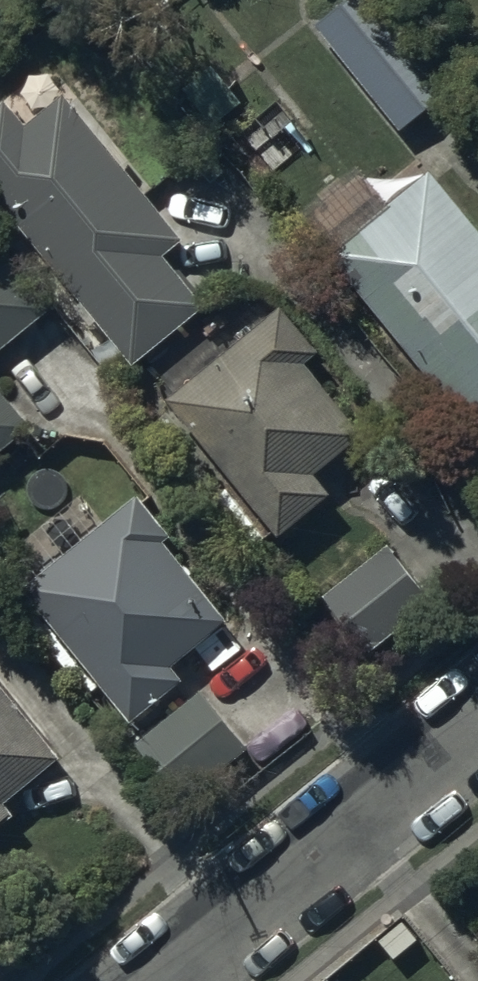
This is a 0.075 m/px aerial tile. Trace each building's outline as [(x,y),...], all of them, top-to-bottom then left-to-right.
[(314,27),(399,134),(412,124),(416,129),(446,106),(362,0),(348,0),(314,27)] [(0,108),(0,206),(79,305),(74,308),(90,328),(96,322),(133,367),(205,309),(163,256),(179,243),(62,98),(23,130),(3,106),(0,108)] [(327,257),(477,442),(477,441),(477,234),(430,174),(327,257)] [(51,309),(0,247),(0,351),(51,309)] [(167,401),(277,539),(328,498),(312,478),(363,437),(306,365),(319,354),(282,309),(167,401)] [(28,428),(0,395),(0,451),(28,428)] [(128,723),(182,683),(168,665),(225,624),(165,545),(172,540),(139,496),(19,589),(128,723)] [(317,592),(367,655),(431,606),(380,541),(317,592)] [(11,815),(3,805),(59,759),(0,687),(0,825),(11,815)] [(242,749),(201,694),(133,745),(174,799),(242,749)]
